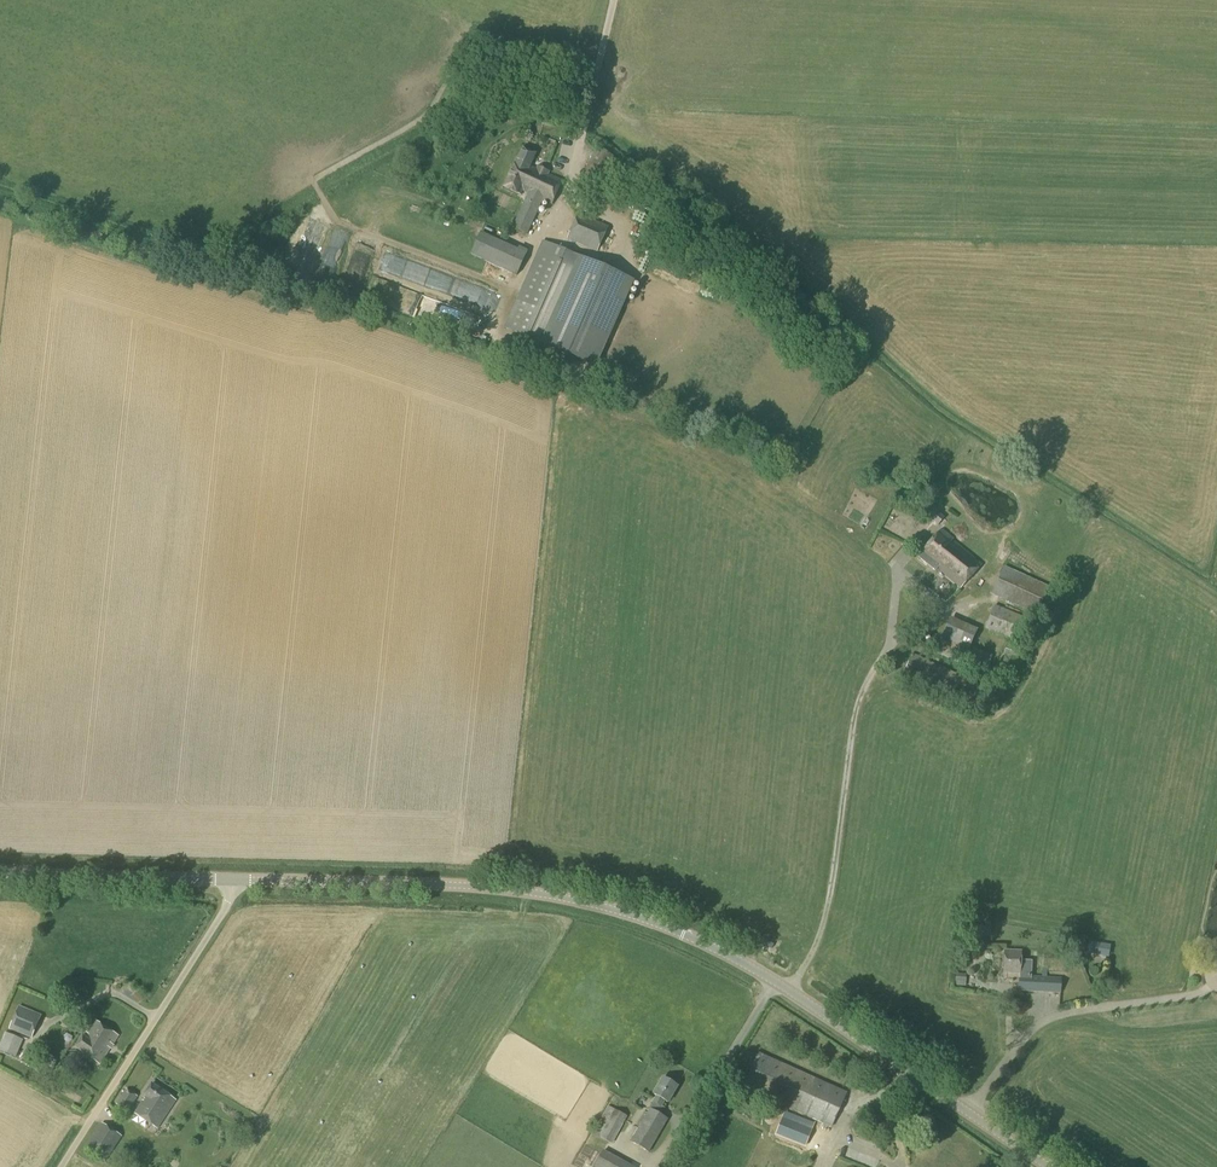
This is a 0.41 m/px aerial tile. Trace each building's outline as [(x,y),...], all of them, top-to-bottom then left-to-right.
[(542,125),(553,127),(554,118),(544,116),(542,125)] [(536,170),(529,167),(535,153),(523,148),(505,188),(520,195),(523,190),(529,193),(513,229),(526,235),(542,199),(552,203),(562,181),(548,175),(549,173),(547,168),(542,165),(537,167),(536,170)] [(597,252),(608,227),(578,214),(567,239),(597,252)] [(416,243),(425,239),(422,232),(413,235),(416,243)] [(517,250),(480,233),(470,255),(515,276),(527,251),(518,248),(517,250)] [(504,328),(549,348),(595,369),(634,281),(587,261),(585,260),(542,241),(504,328)] [(456,311),(454,318),(487,330),(490,323),(456,311)] [(937,526),(944,517),(933,508),(926,517),(937,526)] [(960,588),(980,565),(952,541),(953,540),(941,530),(917,557),(935,572),(937,569),(960,588)] [(1036,615),(1048,587),(1004,567),(991,594),(1036,615)] [(1019,642),(1028,620),(994,606),(985,628),(1019,642)] [(983,674),(991,657),(969,647),(977,630),(950,618),(935,653),(983,674)] [(1016,660),(1020,650),(1007,645),(1003,655),(1016,660)] [(972,714),(984,687),(912,654),(900,681),(972,714)] [(990,937),(990,923),(984,922),(984,927),(970,926),(969,936),(990,937)] [(1108,957),(1110,945),(1088,941),(1086,953),(1108,957)] [(1060,993),(1061,979),(1047,978),(1031,977),(1032,962),(1020,961),(1021,952),(1005,951),(1004,973),(1019,974),(1018,990),(1060,993)] [(31,1038),(40,1015),(19,1007),(9,1029),(31,1038)] [(110,1050),(118,1036),(95,1021),(84,1037),(82,1036),(74,1048),(100,1065),(110,1050)] [(23,1040),(5,1032),(0,1043),(0,1052),(15,1058),(23,1040)] [(831,1128),(846,1093),(758,1053),(742,1087),(813,1119),(812,1122),(819,1125),(819,1123),(831,1128)] [(667,1102),(677,1086),(663,1078),(654,1095),(657,1097),(643,1119),(631,1142),(648,1152),(667,1119),(660,1115),(664,1109),(660,1107),(664,1101),(667,1102)] [(157,1129),(176,1101),(151,1084),(143,1095),(147,1097),(135,1114),(157,1129)] [(128,1112),(137,1097),(124,1090),(116,1104),(128,1112)] [(612,1144),(627,1117),(607,1106),(593,1133),(612,1144)] [(805,1146),(812,1128),(783,1116),(776,1135),(805,1146)] [(105,1161),(121,1137),(101,1124),(85,1148),(105,1161)] [(597,1166),(622,1166),(603,1156),(597,1166)]
